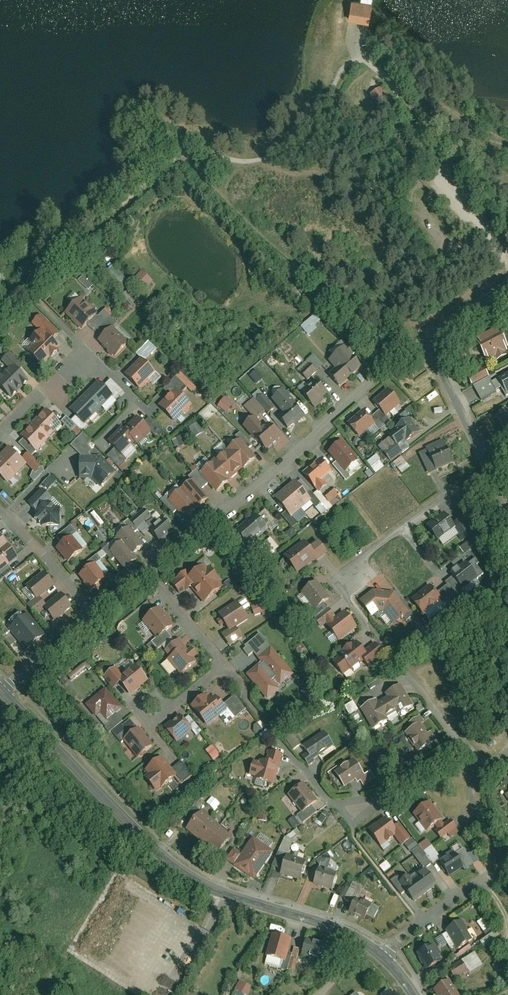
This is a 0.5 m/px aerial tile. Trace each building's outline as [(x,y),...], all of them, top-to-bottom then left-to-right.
[(350,0),(348,0),(345,20),(365,24),(369,3),(369,0),(358,0),(358,1),(350,0)] [(379,87),(367,95),(378,111),(389,104),(379,87)] [(123,286),(129,279),(114,265),(108,272),(123,286)] [(148,287),(155,280),(143,269),(137,277),(148,287)] [(90,290),(94,285),(84,275),(79,280),(90,290)] [(132,304),(137,300),(128,290),(123,294),(132,304)] [(80,297),(66,310),(81,326),(88,320),(95,313),(80,297)] [(95,313),(88,320),(95,327),(109,314),(111,312),(106,306),(97,315),(95,313)] [(109,314),(95,327),(102,334),(111,326),(115,321),(109,314)] [(315,325),(320,321),(314,314),(299,326),(307,336),(317,328),(315,325)] [(42,328),(51,337),(57,331),(41,316),(34,323),(41,330),(42,328)] [(128,344),(111,326),(102,334),(98,338),(115,357),(128,344)] [(35,345),(30,350),(44,365),(61,347),(51,337),(42,328),(41,330),(30,341),(35,345)] [(477,340),(487,359),(496,355),(498,360),(507,355),(507,354),(506,350),(507,348),(507,342),(500,328),(477,340)] [(143,357),(146,361),(158,349),(150,340),(138,352),(143,357)] [(330,373),(341,385),(363,366),(346,346),(330,360),(336,367),(330,373)] [(2,359),(9,366),(11,363),(16,368),(21,363),(10,352),(2,359)] [(143,357),(126,374),(140,389),(157,372),(146,361),(143,357)] [(301,372),(308,379),(318,370),(311,362),(301,372)] [(0,374),(0,383),(13,397),(29,381),(16,368),(11,363),(9,366),(0,374)] [(486,367),(470,377),(474,385),(491,375),(486,367)] [(258,383),(265,377),(258,369),(251,375),(258,383)] [(165,388),(172,395),(176,390),(180,394),(192,382),(181,372),(165,388)] [(500,377),(505,385),(507,391),(507,373),(500,377)] [(499,390),(498,389),(505,385),(500,377),(493,381),(491,376),(475,385),(482,399),(499,390)] [(111,378),(104,386),(112,394),(117,399),(124,391),(111,378)] [(303,392),(314,406),(329,392),(318,379),(303,392)] [(80,400),(72,408),(77,414),(85,421),(112,394),(104,386),(99,381),(92,388),(80,400)] [(390,388),(375,400),(387,415),(402,403),(390,388)] [(172,395),(161,405),(175,420),(190,405),(180,394),(176,390),(172,395)] [(279,416),(290,428),(306,415),(284,390),(273,399),(285,412),(279,416)] [(269,412),(275,407),(264,394),(258,399),(269,412)] [(229,412),(235,403),(226,396),(219,405),(229,412)] [(48,408),(35,421),(36,422),(50,436),(63,424),(48,408)] [(364,409),(349,422),(361,436),(376,423),(364,409)] [(496,416),(504,432),(507,430),(507,410),(496,416)] [(209,418),(213,423),(221,417),(217,411),(209,418)] [(398,415),(401,421),(407,417),(404,412),(398,415)] [(77,414),(72,419),(77,424),(83,431),(89,425),(85,421),(77,414)] [(72,429),(77,424),(72,419),(68,416),(63,420),(72,429)] [(246,424),(268,449),(282,437),(270,423),(265,428),(255,416),(246,424)] [(138,417),(124,430),(135,441),(137,444),(151,430),(144,424),(138,417)] [(151,417),(144,424),(151,430),(156,435),(163,428),(151,417)] [(407,442),(421,431),(410,417),(397,428),(398,429),(391,434),(399,445),(406,440),(407,442)] [(36,422),(23,435),(26,438),(38,449),(39,450),(52,438),(50,436),(36,422)] [(199,434),(205,432),(200,422),(194,424),(199,434)] [(123,428),(110,441),(117,447),(123,454),(135,441),(124,430),(123,428)] [(177,448),(186,444),(182,436),(173,440),(177,448)] [(379,446),(391,461),(403,451),(392,437),(379,446)] [(38,449),(26,438),(21,443),(33,454),(38,449)] [(201,473),(218,492),(257,457),(240,439),(201,473)] [(444,439),(427,448),(428,450),(421,454),(430,474),(455,463),(444,439)] [(346,471),(360,459),(343,440),(330,452),(346,471)] [(0,456),(0,473),(9,482),(28,463),(11,445),(0,456)] [(123,454),(117,447),(108,455),(120,467),(128,459),(123,454)] [(30,452),(24,457),(37,470),(42,464),(30,452)] [(102,456),(81,456),(81,478),(93,478),(101,486),(117,471),(102,456)] [(402,471),(410,465),(403,456),(395,462),(402,471)] [(377,474),(386,467),(378,457),(369,464),(377,474)] [(322,459),(305,473),(321,491),(328,485),(323,480),(332,471),(322,459)] [(52,473),(41,484),(47,491),(59,480),(52,473)] [(194,479),(170,501),(186,518),(198,508),(199,508),(211,497),(194,479)] [(296,480),(276,497),(293,516),(312,500),(296,480)] [(333,487),(324,495),(331,503),(340,495),(333,487)] [(31,503),(40,512),(50,501),(54,498),(44,489),(31,503)] [(40,512),(36,515),(42,521),(42,525),(61,525),(61,507),(56,507),(50,501),(40,512)] [(319,504),(315,509),(321,515),(325,511),(319,504)] [(146,508),(132,520),(138,528),(152,516),(146,508)] [(441,542),(456,530),(466,543),(461,547),(466,553),(478,543),(473,538),(483,530),(469,513),(455,525),(447,515),(430,528),(441,542)] [(257,514),(237,530),(249,544),(269,528),(257,514)] [(147,524),(152,529),(158,524),(154,518),(147,524)] [(158,524),(152,529),(163,542),(176,531),(165,518),(158,524)] [(111,550),(126,570),(139,559),(135,554),(145,545),(130,527),(117,537),(121,542),(111,550)] [(18,556),(12,549),(4,539),(0,534),(0,571),(18,556)] [(72,536),(58,548),(69,561),(84,550),(72,536)] [(255,549),(264,559),(277,547),(269,538),(255,549)] [(300,574),(318,559),(319,561),(330,553),(320,541),(311,548),(306,542),(286,557),(300,574)] [(95,562),(79,574),(92,590),(108,578),(95,562)] [(469,563),(454,576),(463,587),(465,588),(480,576),(469,563)] [(206,565),(192,576),(187,570),(173,581),(181,592),(184,589),(186,591),(192,586),(205,602),(224,587),(221,583),(223,581),(211,566),(209,568),(206,565)] [(240,580),(245,577),(235,565),(231,569),(240,580)] [(38,596),(39,598),(41,596),(56,584),(46,572),(29,585),(38,596)] [(463,587),(454,576),(447,581),(456,592),(463,587)] [(316,610),(332,598),(319,581),(303,594),(316,610)] [(449,584),(440,592),(445,599),(455,592),(449,584)] [(431,585),(413,599),(425,614),(443,600),(431,585)] [(374,616),(381,611),(385,611),(396,625),(412,613),(396,592),(375,590),(361,601),(374,616)] [(48,609),(56,619),(73,606),(63,592),(47,604),(45,605),(48,609)] [(47,604),(41,596),(39,598),(38,596),(28,604),(37,616),(48,609),(45,605),(47,604)] [(238,600),(219,613),(230,629),(231,631),(238,627),(250,619),(238,600)] [(320,617),(330,608),(326,603),(316,611),(315,609),(314,610),(320,617)] [(161,607),(145,620),(158,637),(159,638),(168,631),(176,625),(161,607)] [(320,617),(316,620),(323,628),(338,617),(330,608),(320,617)] [(328,626),(341,642),(359,627),(346,611),(328,626)] [(27,649),(46,634),(29,613),(10,628),(27,649)] [(10,631),(3,622),(0,624),(0,631),(4,636),(10,631)] [(231,631),(230,629),(224,633),(232,646),(245,637),(238,627),(231,631)] [(173,637),(168,631),(159,638),(158,637),(153,641),(159,649),(173,637)] [(255,658),(269,647),(259,635),(243,648),(245,650),(243,652),(247,658),(252,654),(255,658)] [(170,659),(182,674),(198,660),(196,658),(200,655),(193,647),(189,649),(181,639),(168,650),(173,656),(170,659)] [(376,643),(366,652),(358,642),(335,661),(345,675),(364,660),(371,669),(387,656),(376,643)] [(261,665),(246,677),(266,702),(278,693),(276,690),(293,677),(269,647),(255,658),(261,665)] [(84,664),(69,677),(73,682),(88,669),(84,664)] [(121,683),(130,694),(148,680),(136,664),(124,674),(118,679),(121,683)] [(118,679),(124,674),(118,667),(106,676),(115,688),(121,683),(118,679)] [(391,720),(388,716),(397,711),(399,715),(415,705),(402,684),(386,693),(388,696),(380,701),(378,699),(362,708),(375,729),(391,720)] [(307,702),(315,696),(308,686),(299,693),(307,702)] [(101,712),(107,720),(116,713),(122,708),(106,688),(85,704),(95,717),(97,715),(101,712)] [(207,694),(192,706),(208,726),(229,710),(218,697),(215,699),(212,696),(210,698),(207,694)] [(236,696),(227,704),(238,717),(248,710),(236,696)] [(343,706),(348,715),(357,710),(352,701),(343,706)] [(124,722),(116,713),(107,720),(101,712),(97,715),(107,727),(104,729),(109,734),(112,731),(122,724),(124,722)] [(186,720),(181,715),(166,727),(179,743),(194,730),(186,720)] [(410,723),(414,729),(407,734),(421,752),(438,739),(432,731),(429,733),(422,724),(426,721),(421,715),(410,723)] [(191,716),(186,720),(194,730),(198,735),(203,731),(191,716)] [(123,741),(138,728),(131,719),(123,725),(122,724),(112,731),(121,742),(123,741)] [(154,746),(138,728),(123,741),(130,748),(126,752),(135,762),(154,746)] [(295,749),(302,744),(292,731),(285,736),(295,749)] [(316,761),(315,758),(335,745),(325,731),(304,745),(308,751),(303,755),(310,765),(316,761)] [(215,761),(222,755),(213,745),(207,750),(215,761)] [(261,760),(261,762),(254,761),(250,775),(257,777),(256,779),(275,784),(284,753),(268,749),(265,761),(261,760)] [(163,757),(145,770),(149,775),(145,778),(157,793),(176,778),(178,776),(172,769),(163,757)] [(371,770),(366,773),(355,758),(336,771),(347,786),(357,779),(359,782),(362,780),(365,785),(377,777),(371,770)] [(181,762),(172,769),(178,776),(176,778),(182,785),(193,776),(181,762)] [(303,812),(319,800),(305,782),(289,794),(303,812)] [(214,809),(219,803),(211,797),(206,803),(214,809)] [(443,820),(445,818),(431,801),(415,814),(428,831),(436,825),(443,820)] [(298,814),(304,822),(318,810),(314,804),(304,812),(303,811),(298,814)] [(217,854),(232,837),(202,811),(187,828),(217,854)] [(316,823),(322,826),(328,816),(322,812),(316,823)] [(295,827),(301,823),(295,815),(289,820),(295,827)] [(382,845),(395,835),(403,845),(413,837),(402,823),(396,827),(387,815),(369,828),(382,845)] [(436,830),(442,838),(458,826),(452,819),(446,823),(443,820),(436,825),(439,828),(436,830)] [(280,851),(289,854),(294,839),(286,836),(280,851)] [(235,866),(256,880),(275,851),(254,837),(243,854),(236,865),(235,866)] [(414,838),(406,843),(411,851),(419,845),(414,838)] [(428,838),(420,845),(425,851),(433,845),(428,838)] [(435,863),(443,857),(433,845),(425,851),(435,863)] [(228,859),(236,865),(243,854),(235,848),(228,859)] [(468,869),(475,864),(465,848),(457,853),(468,869)] [(313,856),(297,851),(295,857),(311,862),(313,856)] [(328,851),(318,860),(322,865),(332,856),(328,851)] [(274,866),(283,869),(288,855),(279,852),(274,866)] [(456,852),(442,862),(451,876),(465,866),(456,852)] [(307,862),(288,856),(282,874),(302,880),(307,862)] [(387,873),(394,867),(388,860),(381,865),(387,873)] [(339,872),(320,867),(315,883),(334,889),(339,872)] [(401,882),(415,900),(438,883),(427,869),(415,879),(411,874),(401,882)] [(367,876),(373,878),(376,872),(370,870),(367,876)] [(358,899),(365,886),(354,881),(345,898),(355,903),(357,898),(358,899)] [(355,903),(350,912),(366,920),(368,916),(373,906),(358,899),(357,898),(355,903)] [(368,916),(375,920),(381,908),(374,904),(373,906),(368,916)] [(482,918),(476,922),(481,931),(487,928),(482,918)] [(459,948),(475,938),(464,921),(448,931),(448,932),(454,940),(459,948)] [(454,940),(448,932),(444,935),(449,943),(454,940)] [(285,961),(287,961),(290,952),(293,939),(274,934),(267,956),(269,956),(285,961)] [(332,946),(308,939),(303,956),(327,963),(332,946)] [(429,971),(444,961),(434,945),(419,954),(429,971)] [(304,950),(296,947),(294,953),(292,957),(299,959),(301,960),(304,950)] [(283,969),(288,971),(289,968),(292,957),(294,953),(290,952),(287,961),(285,961),(283,969)] [(476,952),(464,960),(472,973),(484,965),(476,952)] [(285,961),(269,956),(267,964),(283,969),(285,961)] [(289,968),(296,970),(299,959),(292,957),(289,968)] [(464,961),(451,970),(457,979),(470,971),(464,961)] [(247,994),(248,994),(253,986),(240,980),(236,989),(237,990),(247,994)] [(451,980),(435,990),(438,994),(461,994),(451,980)]
